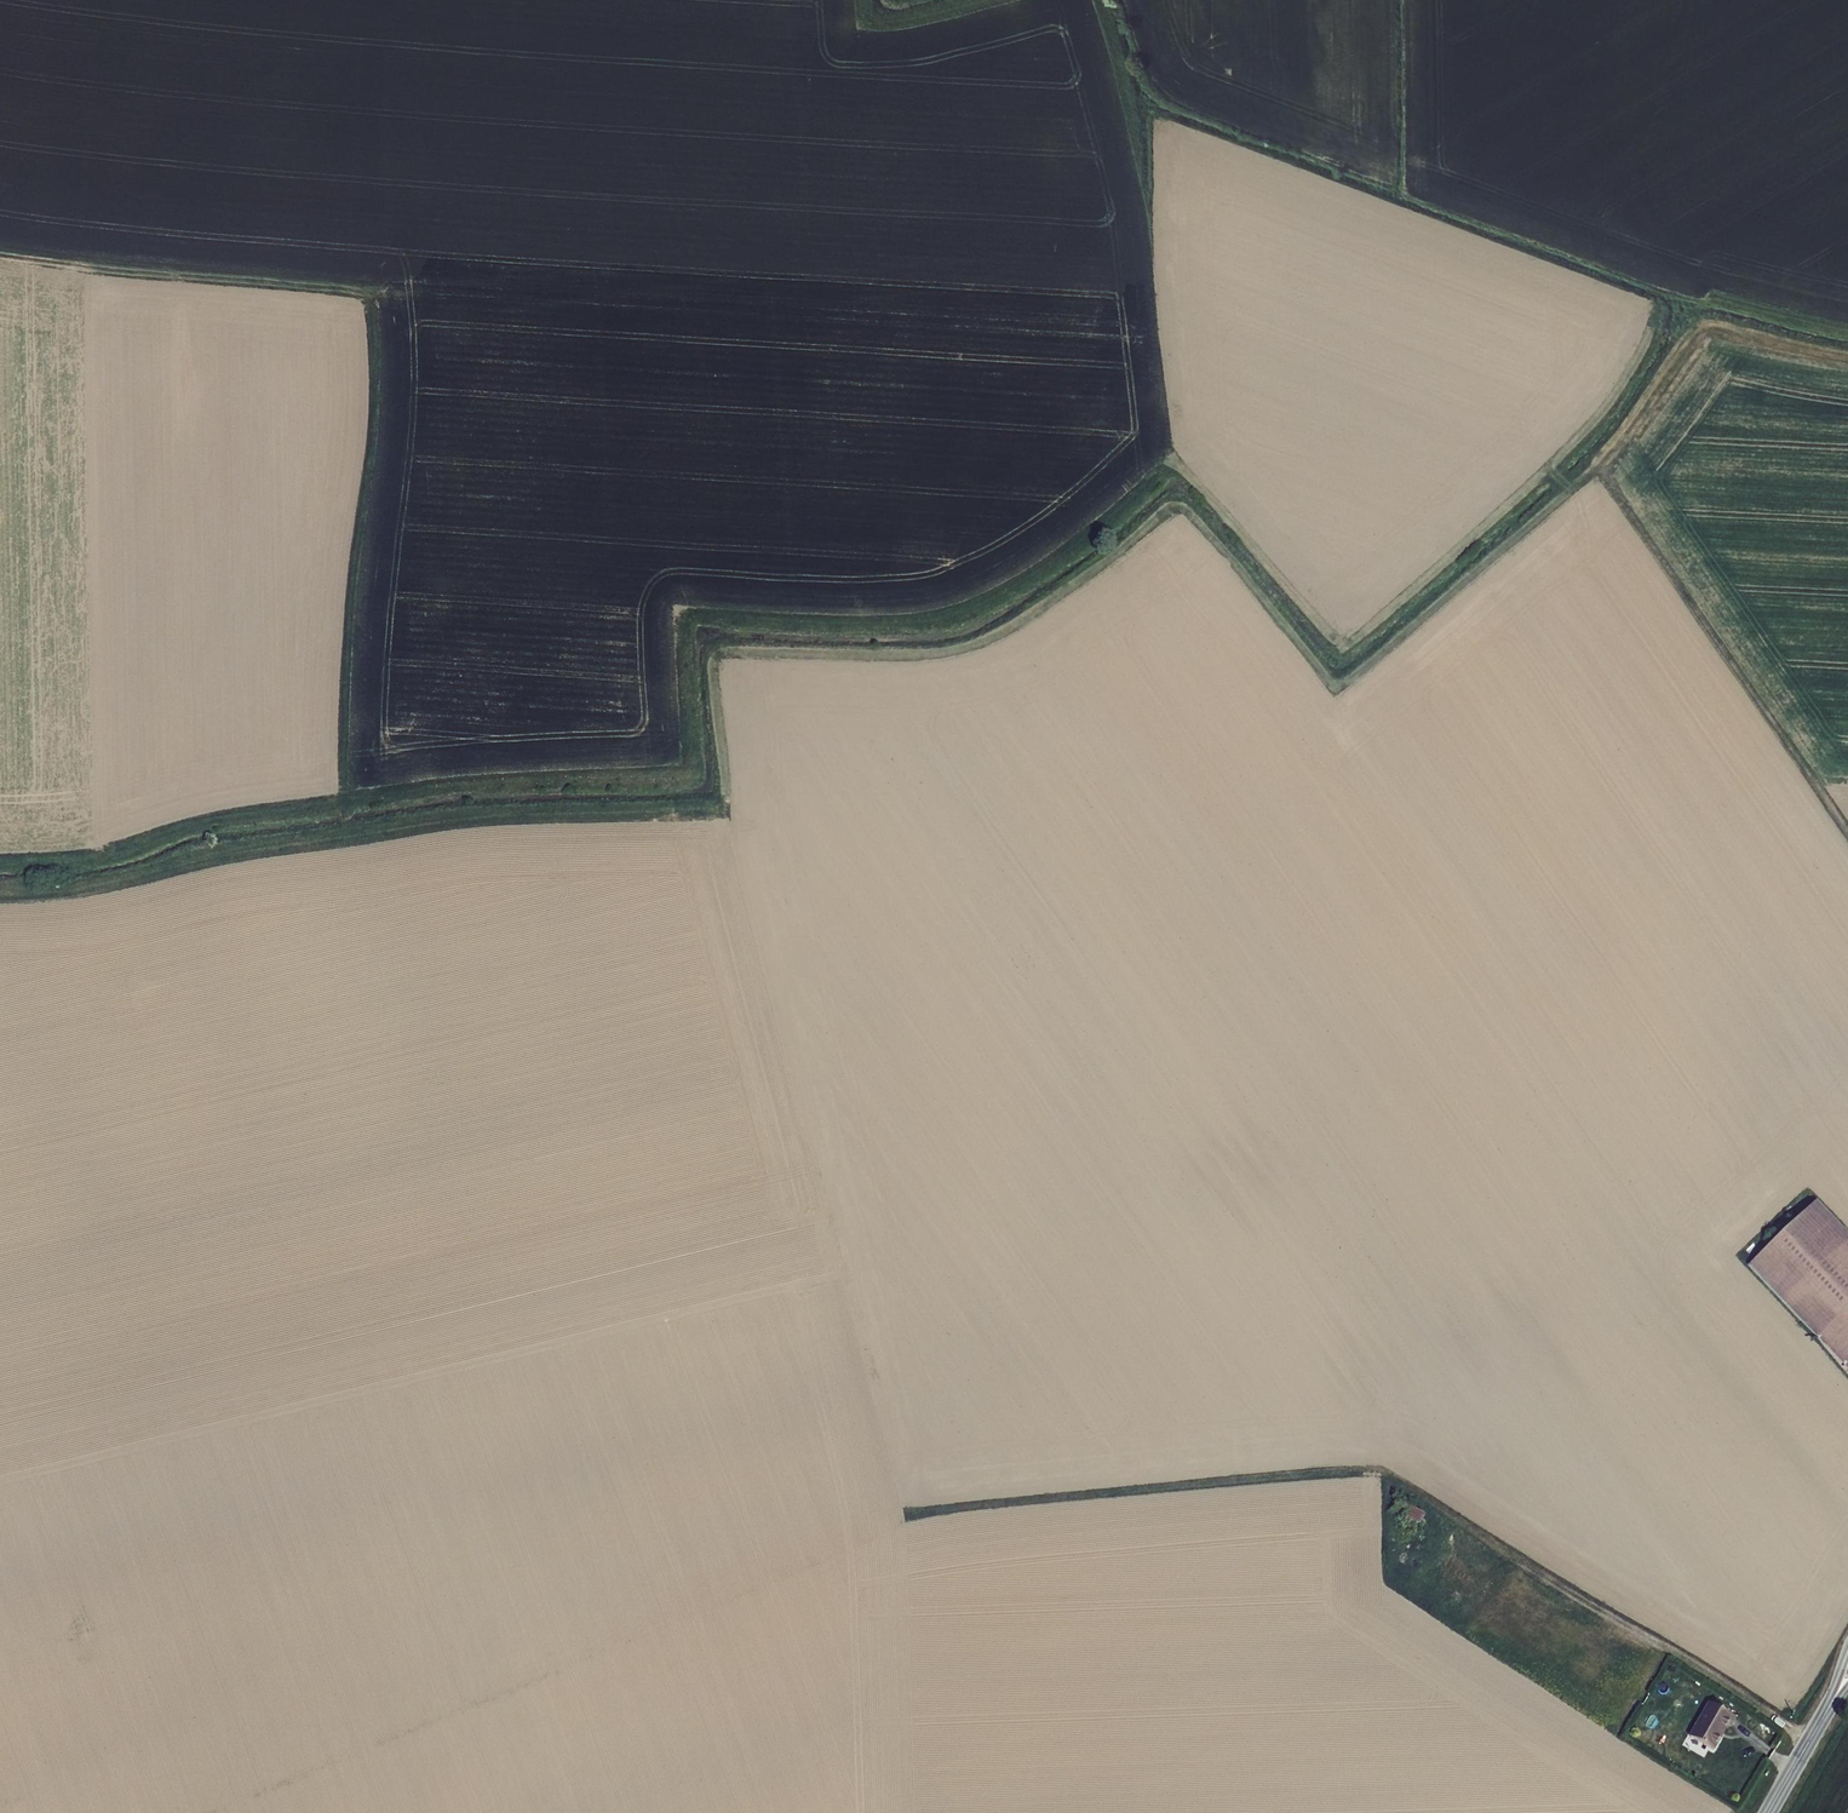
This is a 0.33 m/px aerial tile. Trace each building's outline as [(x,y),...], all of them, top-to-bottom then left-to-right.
[(1815,1190),(1746,1253),(1847,1371),(1847,1226),(1815,1190)] [(1693,1751),(1716,1764),(1730,1740),(1734,1742),(1740,1732),(1722,1722),(1724,1718),(1717,1714),(1715,1718),(1713,1717),(1693,1751)]
